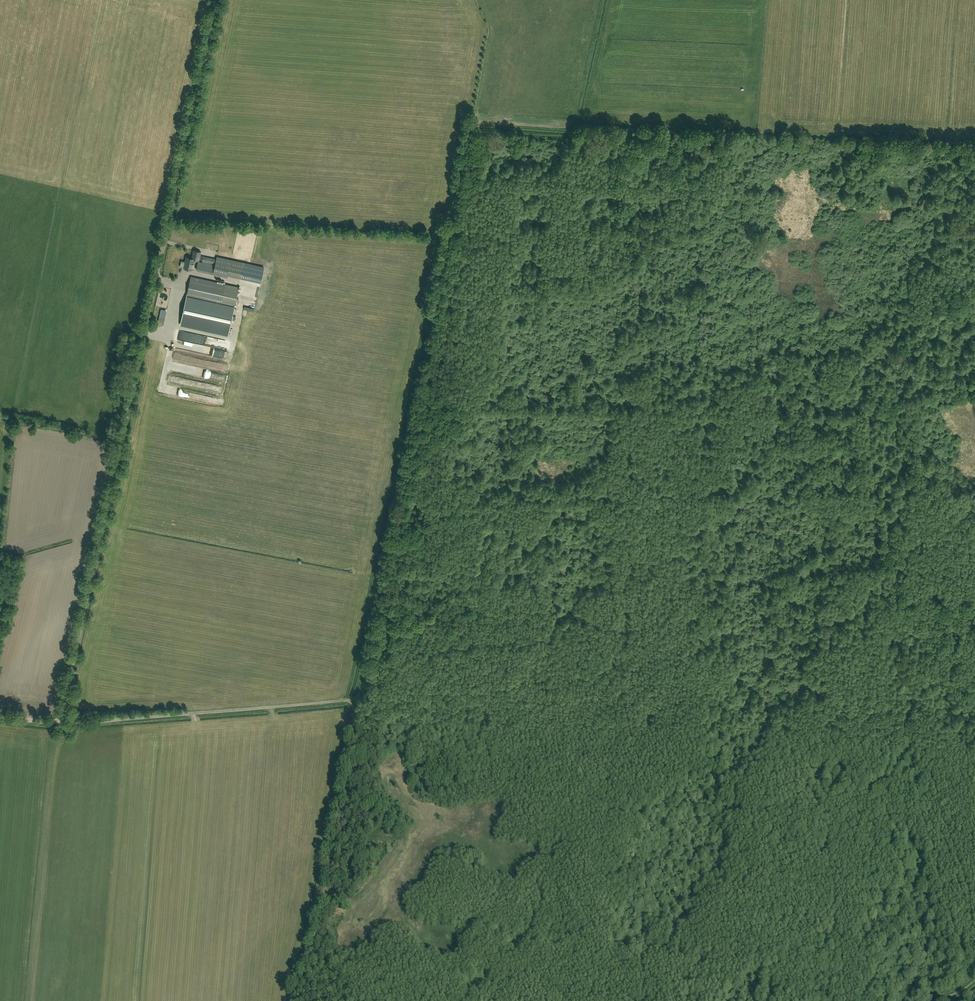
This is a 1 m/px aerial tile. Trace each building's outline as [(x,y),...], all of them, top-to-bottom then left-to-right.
[(186,257),(184,268),(193,270),(195,259),(199,260),(201,251),(194,250),(192,258),(186,257)] [(241,278),(244,263),(217,257),(216,260),(203,257),(202,263),(198,262),(196,270),(227,277),(227,275),(241,278)] [(191,276),(180,323),(228,334),(239,287),(191,276)]
